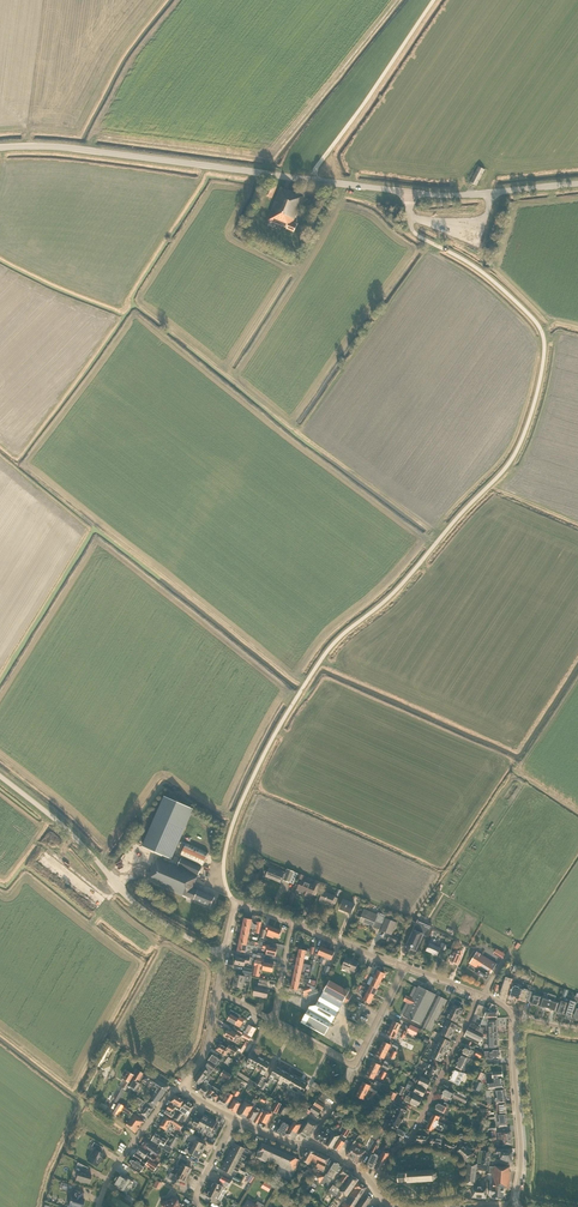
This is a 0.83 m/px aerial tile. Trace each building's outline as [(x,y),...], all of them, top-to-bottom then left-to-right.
[(470,182),(477,186),(485,170),(478,166),(470,182)] [(277,187),(269,184),(264,195),(272,198),(277,187)] [(268,220),(287,228),(287,229),(294,232),(297,224),(293,222),(303,198),(281,189),(268,220)] [(143,847),(171,859),(193,809),(164,797),(143,847)] [(209,852),(187,842),(181,856),(203,866),(209,852)] [(178,866),(188,870),(188,871),(166,862),(161,860),(157,858),(147,881),(186,898),(187,896),(194,899),(211,906),(215,897),(192,888),(198,876),(189,872),(190,871),(198,875),(202,868),(182,859),(178,866)] [(286,873),(278,870),(278,871),(270,868),(266,876),(280,882),(281,881),(282,882),(283,880),(293,884),(298,873),(288,869),(286,873)] [(301,880),(298,889),(312,895),(316,886),(303,881),(301,880)] [(320,901),(331,906),(332,903),(335,904),(338,898),(335,897),(335,896),(324,891),(320,901)] [(355,904),(344,899),(340,909),(351,914),(355,904)] [(373,926),(382,929),(381,930),(391,934),(396,923),(392,921),(393,918),(378,912),(378,915),(364,909),(360,921),(373,927),(373,926)] [(254,924),(252,921),(252,920),(245,918),(243,926),(253,928),(257,929),(260,930),(261,926),(262,922),(258,922),(258,925),(254,924)] [(406,947),(416,951),(424,934),(428,936),(432,926),(418,920),(414,930),(406,947)] [(243,926),(241,934),(249,936),(250,932),(252,933),(253,928),(243,926)] [(267,935),(273,938),(274,936),(279,937),(281,931),(270,927),(268,926),(266,929),(269,930),(267,935)] [(249,945),(258,946),(259,947),(259,943),(257,942),(254,942),(250,941),(248,940),(249,936),(241,934),(239,943),(249,945)] [(397,940),(389,936),(387,941),(395,944),(397,940)] [(440,948),(442,949),(445,951),(448,945),(442,942),(440,948),(434,945),(436,940),(433,938),(430,944),(428,948),(428,947),(427,949),(427,950),(427,951),(437,955),(440,948)] [(249,945),(239,943),(238,951),(245,952),(249,953),(250,949),(257,950),(258,946),(249,945)] [(263,948),(268,949),(266,954),(276,956),(277,949),(270,947),(270,945),(264,944),(263,948)] [(318,954),(322,956),(320,962),(322,963),(328,949),(321,947),(318,954)] [(495,952),(504,958),(507,953),(498,948),(495,952)] [(305,958),(308,959),(310,951),(300,949),(298,957),(305,959),(305,958)] [(325,964),(326,960),(327,958),(332,960),(335,952),(328,949),(322,963),(325,964)] [(457,964),(461,955),(463,951),(457,949),(456,953),(454,952),(450,961),(457,964)] [(470,964),(478,968),(476,973),(487,980),(491,973),(497,964),(477,951),(470,964)] [(235,964),(244,966),(245,962),(249,963),(250,959),(246,958),(246,959),(237,957),(235,964)] [(296,965),(303,966),(310,968),(311,965),(304,964),(305,959),(298,957),(296,965)] [(343,967),(354,971),(352,975),(357,976),(361,967),(357,966),(358,962),(347,957),(343,967)] [(274,964),(264,962),(264,963),(262,962),(262,959),(256,958),(255,962),(260,963),(259,966),(263,967),(263,970),(272,972),(274,964)] [(294,973),(305,975),(309,976),(309,973),(302,971),(303,966),(296,965),(294,973)] [(376,969),(373,977),(374,978),(381,981),(385,974),(376,969)] [(529,976),(531,972),(525,970),(523,974),(522,978),(529,980),(530,976),(529,976)] [(249,982),(251,975),(245,973),(244,976),(236,974),(233,986),(243,988),(244,981),(249,982)] [(308,984),(309,980),(304,979),(305,975),(294,973),(293,981),(299,982),(303,983),(308,984)] [(519,999),(521,992),(522,988),(521,988),(522,985),(515,982),(515,983),(512,982),(513,980),(505,977),(500,993),(507,995),(511,984),(512,985),(509,996),(516,998),(516,1000),(518,1000),(519,999)] [(377,989),(381,981),(374,978),(371,985),(377,989)] [(268,981),(264,980),(260,979),(258,987),(255,987),(253,995),(267,998),(269,989),(266,989),(268,981)] [(349,993),(349,991),(330,980),(324,991),(316,1005),(310,1006),(301,1022),(324,1035),(335,1016),(336,1017),(338,1014),(337,1013),(344,1001),(348,1003),(353,995),(349,993)] [(298,990),(302,991),(302,988),(298,987),(299,982),(293,981),(291,989),(298,990)] [(519,999),(526,1002),(530,991),(531,986),(524,984),(522,988),(521,992),(519,999)] [(358,988),(361,990),(367,993),(374,996),(377,989),(371,985),(368,989),(364,987),(363,986),(360,985),(358,988)] [(415,986),(409,997),(406,995),(404,1001),(407,1002),(402,1013),(405,1014),(404,1016),(421,1025),(436,994),(419,986),(418,988),(415,986)] [(534,994),(535,993),(531,991),(528,1001),(531,1002),(531,1003),(538,1006),(541,996),(534,994)] [(363,1000),(370,1004),(374,996),(367,993),(363,1000)] [(556,1012),(556,1011),(559,1002),(555,1001),(556,996),(548,994),(547,998),(542,997),(539,1006),(546,1009),(547,1010),(549,1010),(556,1012)] [(439,996),(432,1010),(424,1026),(432,1030),(447,1000),(439,996)] [(570,1000),(565,1015),(572,1017),(575,1008),(576,1008),(577,1004),(577,1001),(577,997),(575,996),(573,1001),(570,1000)] [(560,1000),(559,1002),(556,1011),(557,1011),(557,1012),(564,1014),(567,1003),(563,1001),(565,998),(562,997),(561,1001),(560,1000)] [(462,1003),(455,1000),(450,1011),(460,1016),(464,1009),(460,1007),(462,1003)] [(491,1011),(492,1011),(495,1005),(490,1003),(488,1008),(484,1017),(488,1018),(497,1017),(497,1011),(491,1012),(491,1011)] [(484,1017),(488,1008),(479,1005),(475,1014),(484,1017)] [(240,1017),(241,1016),(231,1010),(228,1015),(230,1016),(228,1020),(236,1025),(237,1023),(241,1025),(245,1019),(240,1017)] [(447,1017),(449,1019),(452,1020),(451,1022),(455,1024),(456,1022),(457,1023),(460,1016),(450,1011),(447,1017)] [(449,1019),(448,1021),(447,1020),(444,1027),(454,1032),(457,1025),(455,1024),(451,1022),(452,1020),(449,1019)] [(488,1019),(483,1019),(480,1024),(482,1025),(483,1025),(488,1025),(488,1027),(497,1026),(497,1019),(488,1020),(488,1019)] [(404,1030),(399,1028),(401,1024),(394,1021),(390,1028),(398,1031),(402,1033),(402,1034),(405,1035),(407,1032),(404,1030)] [(249,1025),(245,1033),(252,1037),(256,1029),(249,1025)] [(419,1030),(410,1025),(407,1030),(417,1035),(419,1030)] [(488,1027),(488,1025),(483,1025),(482,1025),(483,1034),(488,1033),(488,1034),(498,1033),(497,1026),(488,1027)] [(440,1034),(443,1035),(446,1037),(445,1039),(448,1041),(450,1038),(451,1039),(454,1032),(444,1027),(440,1034)] [(387,1035),(394,1038),(396,1035),(404,1039),(405,1035),(402,1034),(402,1033),(398,1031),(390,1028),(387,1035)] [(468,1028),(464,1036),(479,1044),(482,1038),(485,1040),(487,1036),(484,1035),(483,1036),(468,1028)] [(236,1036),(238,1036),(238,1037),(240,1038),(242,1035),(232,1030),(231,1032),(228,1030),(225,1036),(234,1041),(236,1036)] [(484,1048),(498,1047),(498,1033),(488,1034),(488,1044),(484,1044),(484,1048)] [(443,1035),(442,1037),(440,1037),(437,1043),(448,1048),(451,1042),(448,1041),(445,1039),(446,1037),(443,1035)] [(383,1041),(380,1048),(387,1052),(391,1045),(383,1041)] [(228,1051),(235,1055),(238,1050),(230,1046),(228,1048),(220,1043),(216,1050),(226,1056),(226,1055),(227,1056),(228,1055),(227,1054),(228,1051)] [(437,1043),(434,1050),(445,1055),(448,1048),(437,1043)] [(466,1044),(462,1053),(470,1057),(472,1054),(472,1055),(474,1051),(471,1050),(472,1047),(473,1047),(466,1044)] [(108,1046),(97,1065),(99,1066),(107,1052),(109,1053),(112,1048),(108,1046)] [(384,1059),(387,1052),(380,1048),(376,1055),(384,1059)] [(489,1051),(484,1051),(484,1058),(500,1058),(500,1054),(499,1054),(499,1049),(492,1049),(492,1052),(489,1052),(489,1051)] [(431,1057),(441,1062),(445,1055),(434,1050),(431,1057)] [(253,1052),(246,1065),(249,1067),(251,1063),(257,1066),(262,1057),(253,1052)] [(221,1059),(214,1054),(208,1061),(216,1066),(221,1059)] [(467,1065),(471,1059),(461,1054),(458,1061),(467,1065)] [(261,1073),(264,1075),(271,1062),(262,1057),(257,1066),(263,1070),(261,1073)] [(380,1071),(379,1070),(381,1065),(373,1061),(370,1068),(379,1073),(380,1071)] [(467,1065),(458,1061),(455,1067),(464,1072),(467,1065)] [(205,1079),(206,1080),(211,1074),(216,1067),(209,1062),(206,1065),(204,1068),(202,1072),(201,1071),(194,1080),(200,1085),(205,1079)] [(424,1069),(427,1071),(426,1074),(432,1077),(437,1068),(430,1064),(427,1063),(424,1069)] [(277,1066),(270,1078),(272,1080),(275,1076),(280,1079),(281,1079),(286,1071),(277,1066)] [(374,1079),(376,1075),(377,1076),(379,1073),(370,1068),(366,1075),(374,1079)] [(465,1073),(455,1068),(449,1080),(459,1085),(465,1073)] [(143,1075),(144,1073),(138,1070),(128,1087),(135,1092),(140,1083),(144,1076),(143,1075)] [(233,1075),(225,1070),(221,1076),(229,1080),(233,1075)] [(238,1071),(236,1074),(248,1081),(250,1078),(238,1071)] [(283,1081),(289,1084),(294,1075),(286,1071),(281,1079),(280,1079),(278,1083),(281,1085),(283,1081)] [(483,1073),(478,1071),(475,1077),(478,1079),(477,1080),(483,1083),(486,1085),(485,1074),(483,1073)] [(492,1072),(493,1078),(493,1083),(488,1084),(488,1089),(504,1088),(502,1071),(492,1072)] [(124,1078),(129,1081),(127,1083),(126,1083),(123,1088),(126,1090),(129,1085),(131,1082),(130,1082),(134,1076),(128,1072),(124,1078)] [(169,1086),(159,1080),(148,1072),(143,1080),(156,1088),(155,1090),(146,1102),(154,1108),(169,1086)] [(210,1075),(206,1080),(205,1079),(204,1080),(205,1081),(198,1091),(205,1096),(212,1086),(208,1083),(212,1077),(210,1075)] [(235,1075),(231,1082),(238,1086),(242,1080),(235,1075)] [(261,1086),(265,1078),(260,1075),(255,1083),(261,1086)] [(301,1096),(308,1083),(294,1075),(289,1084),(287,1088),(301,1096)] [(429,1085),(430,1085),(430,1083),(430,1082),(431,1081),(420,1076),(420,1077),(421,1078),(418,1085),(427,1089),(429,1085)] [(479,1091),(483,1083),(477,1080),(474,1088),(479,1091)] [(415,1091),(413,1090),(413,1092),(423,1097),(426,1090),(417,1086),(416,1085),(416,1084),(409,1081),(408,1083),(412,1085),(416,1087),(415,1091)] [(369,1089),(371,1086),(363,1082),(360,1089),(375,1096),(376,1093),(373,1091),(369,1089)] [(216,1102),(220,1096),(219,1095),(222,1092),(213,1086),(211,1089),(210,1089),(206,1096),(216,1102)] [(115,1101),(118,1104),(126,1090),(122,1088),(115,1101)] [(364,1100),(365,1096),(373,1100),(375,1096),(360,1089),(356,1096),(364,1100)] [(454,1093),(445,1089),(442,1095),(443,1096),(442,1099),(448,1102),(449,1101),(450,1102),(453,1097),(465,1103),(467,1098),(455,1092),(454,1093)] [(495,1090),(495,1093),(496,1101),(497,1104),(505,1103),(504,1089),(495,1090)] [(220,1096),(216,1103),(226,1108),(226,1107),(230,1101),(233,1095),(227,1091),(223,1097),(220,1096)] [(397,1094),(391,1091),(388,1097),(393,1100),(397,1094)] [(404,1100),(410,1103),(411,1102),(419,1106),(422,1098),(414,1095),(415,1093),(410,1091),(408,1096),(407,1095),(404,1100)] [(174,1114),(172,1113),(175,1107),(179,1109),(185,1100),(176,1095),(165,1113),(172,1117),(174,1114)] [(143,1101),(144,1100),(139,1097),(138,1098),(136,1100),(136,1101),(141,1104),(143,1105),(141,1109),(144,1111),(141,1114),(147,1118),(154,1108),(143,1101)] [(242,1103),(234,1099),(232,1103),(230,1101),(226,1107),(229,1109),(236,1113),(242,1103)] [(186,1100),(179,1110),(181,1111),(180,1113),(179,1112),(176,1119),(179,1121),(184,1113),(188,1116),(191,1112),(194,1106),(186,1100)] [(325,1105),(317,1100),(314,1105),(322,1110),(325,1105)] [(254,1106),(256,1103),(253,1102),(251,1105),(245,1101),(237,1114),(246,1119),(252,1109),(254,1106)] [(276,1101),(271,1111),(277,1114),(282,1104),(276,1101)] [(106,1112),(110,1106),(103,1102),(100,1108),(106,1112)] [(447,1107),(438,1102),(435,1109),(444,1113),(447,1107)] [(113,1112),(119,1115),(125,1106),(119,1103),(113,1112)] [(506,1113),(505,1103),(497,1104),(497,1114),(506,1113)] [(396,1112),(391,1121),(387,1119),(385,1123),(397,1130),(401,1122),(402,1122),(405,1117),(404,1116),(406,1111),(407,1111),(394,1104),(391,1109),(396,1112)] [(134,1111),(126,1105),(123,1110),(131,1116),(134,1111)] [(278,1112),(284,1116),(288,1109),(282,1106),(278,1112)] [(301,1130),(298,1134),(308,1140),(318,1124),(307,1117),(309,1114),(310,1111),(304,1107),(303,1106),(298,1115),(298,1116),(299,1116),(304,1119),(307,1121),(301,1130)] [(313,1106),(310,1110),(318,1116),(321,1111),(313,1106)] [(253,1122),(260,1110),(258,1108),(256,1111),(252,1109),(246,1119),(253,1122)] [(263,1113),(260,1111),(254,1122),(264,1127),(272,1114),(265,1110),(263,1113)] [(344,1114),(335,1110),(333,1114),(341,1118),(344,1114)] [(495,1114),(492,1115),(491,1115),(488,1115),(488,1118),(495,1118),(495,1120),(498,1119),(499,1127),(508,1126),(506,1113),(497,1114),(495,1114)] [(136,1133),(144,1121),(135,1114),(126,1125),(136,1133)] [(440,1117),(433,1114),(426,1128),(433,1131),(435,1128),(438,1129),(442,1131),(445,1124),(438,1121),(440,1117)] [(193,1125),(195,1126),(198,1127),(199,1125),(203,1128),(201,1132),(203,1133),(206,1129),(205,1129),(211,1118),(204,1115),(202,1118),(198,1116),(194,1123),(193,1125)] [(173,1128),(170,1126),(172,1124),(170,1123),(172,1120),(166,1117),(160,1126),(168,1131),(166,1133),(169,1135),(170,1133),(173,1128)] [(205,1129),(206,1129),(209,1131),(207,1135),(210,1137),(212,1132),(217,1122),(211,1118),(205,1129)] [(175,1126),(174,1128),(179,1131),(183,1125),(174,1119),(172,1123),(175,1126)] [(277,1127),(278,1127),(276,1132),(285,1136),(286,1134),(290,1125),(280,1120),(277,1126),(277,1127)] [(295,1139),(298,1134),(301,1130),(299,1129),(302,1124),(295,1120),(289,1128),(288,1131),(286,1134),(295,1139)] [(482,1136),(487,1124),(482,1122),(477,1133),(482,1136)] [(392,1133),(393,1133),(396,1134),(403,1138),(406,1132),(398,1128),(397,1131),(395,1130),(384,1124),(382,1128),(392,1133)] [(333,1132),(334,1132),(331,1135),(326,1144),(333,1148),(341,1134),(339,1133),(338,1134),(336,1133),(338,1130),(335,1128),(333,1132)] [(343,1132),(343,1133),(344,1134),(342,1137),(344,1138),(346,1135),(347,1136),(350,1131),(346,1128),(345,1128),(343,1132)] [(326,1132),(320,1129),(315,1139),(326,1144),(331,1135),(334,1132),(333,1132),(328,1129),(326,1132)] [(499,1146),(503,1145),(512,1144),(511,1132),(497,1133),(499,1146)] [(169,1147),(170,1145),(166,1143),(168,1140),(160,1135),(156,1133),(153,1138),(152,1140),(160,1145),(159,1146),(167,1151),(169,1147)] [(438,1136),(431,1134),(428,1144),(435,1145),(437,1139),(438,1136)] [(445,1136),(438,1134),(438,1136),(437,1139),(435,1145),(442,1147),(445,1136)] [(416,1135),(414,1143),(427,1144),(429,1136),(416,1135)] [(457,1145),(447,1141),(448,1138),(447,1138),(446,1141),(445,1140),(442,1147),(454,1152),(457,1145)] [(345,1142),(339,1139),(334,1148),(339,1151),(342,1147),(345,1142)] [(477,1156),(473,1153),(461,1143),(462,1140),(458,1139),(456,1143),(460,1145),(455,1152),(468,1162),(470,1159),(474,1161),(477,1156)] [(151,1144),(145,1140),(141,1146),(149,1152),(146,1157),(149,1159),(154,1162),(161,1152),(151,1144)] [(196,1140),(194,1145),(189,1142),(188,1145),(192,1147),(193,1147),(203,1152),(207,1146),(196,1140)] [(349,1142),(346,1140),(345,1142),(342,1147),(349,1151),(354,1143),(350,1140),(349,1142)] [(349,1151),(347,1154),(346,1155),(359,1162),(359,1161),(365,1151),(361,1149),(363,1146),(355,1142),(356,1141),(355,1141),(354,1143),(349,1151)] [(375,1143),(371,1141),(365,1152),(369,1154),(375,1143)] [(104,1154),(100,1152),(101,1151),(103,1148),(94,1142),(92,1146),(95,1148),(87,1161),(97,1166),(104,1154)] [(248,1153),(251,1154),(252,1151),(250,1150),(245,1148),(234,1143),(231,1150),(242,1155),(242,1154),(244,1150),(248,1153)] [(276,1174),(291,1180),(294,1173),(300,1160),(296,1158),(262,1143),(258,1152),(259,1152),(256,1159),(262,1162),(263,1160),(266,1161),(267,1160),(274,1163),(274,1162),(280,1164),(279,1166),(276,1174)] [(400,1144),(395,1147),(396,1149),(393,1150),(394,1153),(403,1147),(401,1143),(400,1144)] [(370,1167),(372,1168),(373,1168),(374,1168),(377,1162),(380,1156),(374,1154),(378,1147),(375,1145),(370,1154),(370,1155),(366,1165),(369,1166),(370,1167)] [(140,1146),(134,1157),(140,1161),(143,1157),(145,1158),(146,1157),(149,1152),(140,1146)] [(186,1149),(185,1151),(189,1154),(190,1153),(200,1159),(203,1152),(193,1147),(192,1147),(190,1151),(186,1149)] [(318,1164),(317,1166),(324,1170),(330,1158),(309,1148),(302,1161),(309,1164),(311,1160),(318,1164)] [(499,1160),(512,1161),(512,1160),(512,1159),(512,1158),(512,1157),(513,1151),(500,1149),(500,1150),(496,1149),(496,1154),(500,1154),(499,1160)] [(245,1159),(244,1161),(247,1163),(250,1158),(246,1156),(242,1154),(242,1155),(231,1150),(228,1156),(238,1161),(239,1161),(241,1157),(245,1159)] [(382,1153),(378,1163),(377,1162),(374,1168),(382,1172),(391,1153),(383,1150),(382,1153)] [(482,1163),(482,1164),(489,1165),(491,1152),(483,1151),(479,1151),(478,1163),(482,1163)] [(237,1163),(245,1167),(247,1165),(239,1161),(238,1161),(228,1156),(225,1162),(235,1168),(235,1167),(237,1163)] [(148,1166),(155,1171),(154,1172),(156,1173),(159,1168),(157,1167),(158,1166),(154,1162),(149,1159),(146,1164),(142,1161),(141,1163),(133,1158),(129,1163),(141,1172),(145,1166),(147,1167),(148,1166)] [(180,1158),(177,1164),(181,1166),(178,1170),(187,1175),(189,1173),(190,1172),(192,1169),(191,1169),(191,1168),(186,1165),(188,1162),(180,1158)] [(330,1168),(326,1174),(321,1183),(324,1185),(327,1180),(329,1176),(334,1178),(338,1172),(338,1173),(343,1166),(335,1161),(330,1168)] [(92,1175),(86,1173),(86,1170),(87,1167),(78,1162),(75,1173),(78,1174),(76,1180),(85,1182),(85,1181),(89,1182),(92,1175)] [(225,1162),(221,1169),(232,1174),(234,1170),(238,1172),(237,1174),(243,1176),(245,1172),(240,1169),(235,1167),(235,1168),(225,1162)] [(468,1163),(465,1184),(474,1185),(477,1164),(468,1163)] [(304,1170),(303,1170),(302,1171),(303,1171),(303,1172),(309,1175),(313,1169),(307,1166),(304,1170)] [(492,1198),(503,1199),(504,1188),(509,1188),(511,1171),(509,1171),(510,1167),(494,1166),(494,1167),(490,1167),(489,1173),(493,1174),(492,1186),(491,1185),(489,1196),(492,1196),(492,1198)] [(343,1176),(340,1180),(345,1184),(352,1175),(353,1173),(345,1167),(340,1174),(343,1176)] [(314,1179),(318,1173),(313,1169),(309,1175),(314,1179)] [(433,1169),(407,1171),(407,1173),(399,1173),(399,1181),(407,1181),(407,1182),(433,1181),(437,1177),(436,1172),(433,1169)] [(176,1175),(171,1172),(168,1178),(177,1183),(179,1180),(184,1182),(185,1182),(186,1179),(186,1178),(187,1175),(178,1170),(176,1175)] [(247,1178),(245,1180),(251,1183),(254,1177),(246,1172),(244,1176),(247,1178)] [(120,1173),(113,1184),(124,1192),(129,1184),(129,1185),(131,1181),(120,1173)] [(318,1173),(314,1179),(318,1181),(316,1184),(318,1185),(324,1177),(318,1173)] [(335,1199),(337,1200),(342,1193),(347,1196),(359,1180),(352,1175),(335,1199)] [(212,1186),(211,1189),(224,1195),(227,1190),(225,1190),(228,1185),(229,1185),(231,1181),(222,1176),(219,1181),(221,1182),(220,1184),(215,1182),(214,1182),(213,1182),(212,1185),(212,1186)] [(64,1183),(62,1188),(62,1189),(70,1191),(72,1185),(65,1183),(64,1182),(64,1183)] [(269,1192),(272,1186),(264,1182),(261,1188),(269,1192)] [(345,1202),(353,1206),(354,1206),(367,1187),(359,1182),(355,1188),(345,1202)] [(335,1192),(334,1192),(337,1187),(333,1185),(328,1192),(333,1194),(335,1192)] [(336,1197),(341,1190),(337,1187),(334,1192),(335,1192),(333,1194),(336,1197)] [(487,1187),(473,1187),(472,1197),(486,1198),(487,1187)] [(220,1206),(222,1202),(221,1201),(224,1195),(211,1189),(210,1191),(208,1192),(207,1195),(208,1195),(207,1196),(213,1199),(211,1202),(217,1205),(220,1206)] [(85,1199),(82,1198),(84,1192),(75,1190),(74,1196),(72,1195),(69,1206),(72,1206),(82,1206),(85,1199)] [(359,1206),(366,1206),(372,1198),(367,1194),(359,1205),(359,1206)] [(161,1202),(163,1206),(181,1206),(177,1197),(161,1202)]
